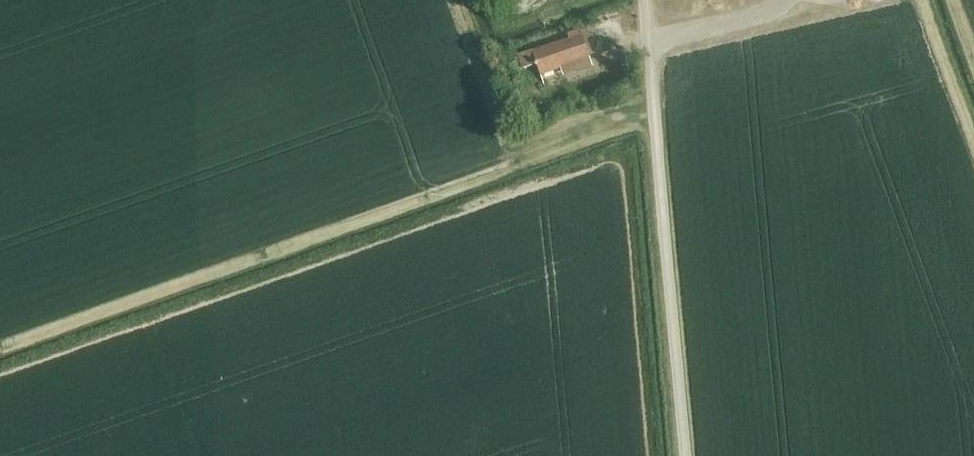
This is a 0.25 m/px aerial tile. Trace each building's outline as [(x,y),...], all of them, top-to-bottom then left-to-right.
[(538,63),(541,75),(589,59),(581,36),(518,58),(522,69),(538,63)]
